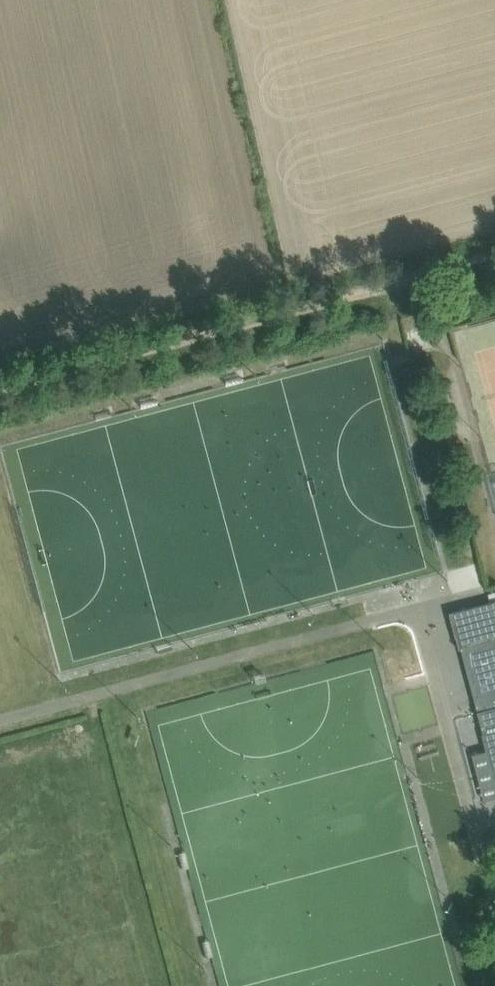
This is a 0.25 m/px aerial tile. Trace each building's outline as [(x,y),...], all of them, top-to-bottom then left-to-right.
[(450,613),(460,649),(462,649),(478,712),(484,734),(483,734),(487,751),(490,750),(494,768),(494,601),(450,613)]
